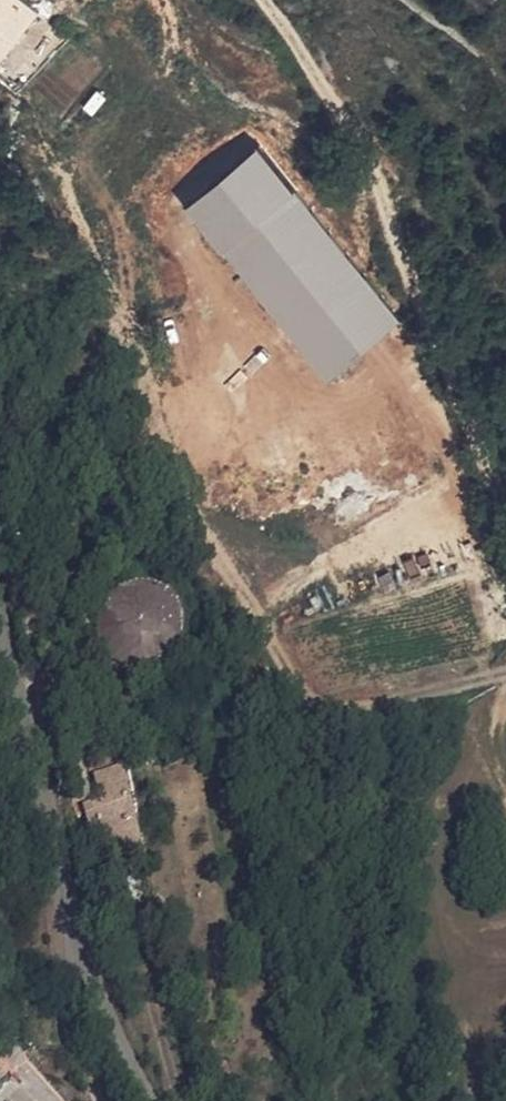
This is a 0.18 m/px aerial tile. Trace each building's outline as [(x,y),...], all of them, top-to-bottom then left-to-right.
[(10,0),(0,0),(0,77),(40,21),(10,0)] [(320,385),(397,328),(263,149),(186,206),(320,385)] [(132,587),(125,590),(119,594),(114,600),(111,606),(108,612),(107,619),(108,627),(109,634),(113,640),(117,646),(122,651),(128,655),(135,657),(142,658),(150,657),(157,656),(163,652),(169,648),(173,642),(178,637),(179,630),(181,622),(180,616),(178,608),(175,602),(171,596),(165,592),(159,588),(153,586),(145,585),(138,585),(132,587)] [(111,810),(120,809),(108,765),(80,772),(90,814),(82,815),(90,850),(100,847),(120,841),(111,810)] [(100,847),(104,861),(124,855),(120,841),(100,847)] [(46,1078),(53,1074),(44,1047),(14,1059),(22,1090),(46,1078)] [(46,1078),(22,1090),(17,1092),(23,1100),(59,1100),(46,1078)] [(17,1092),(9,1096),(12,1100),(23,1100),(17,1092)]
